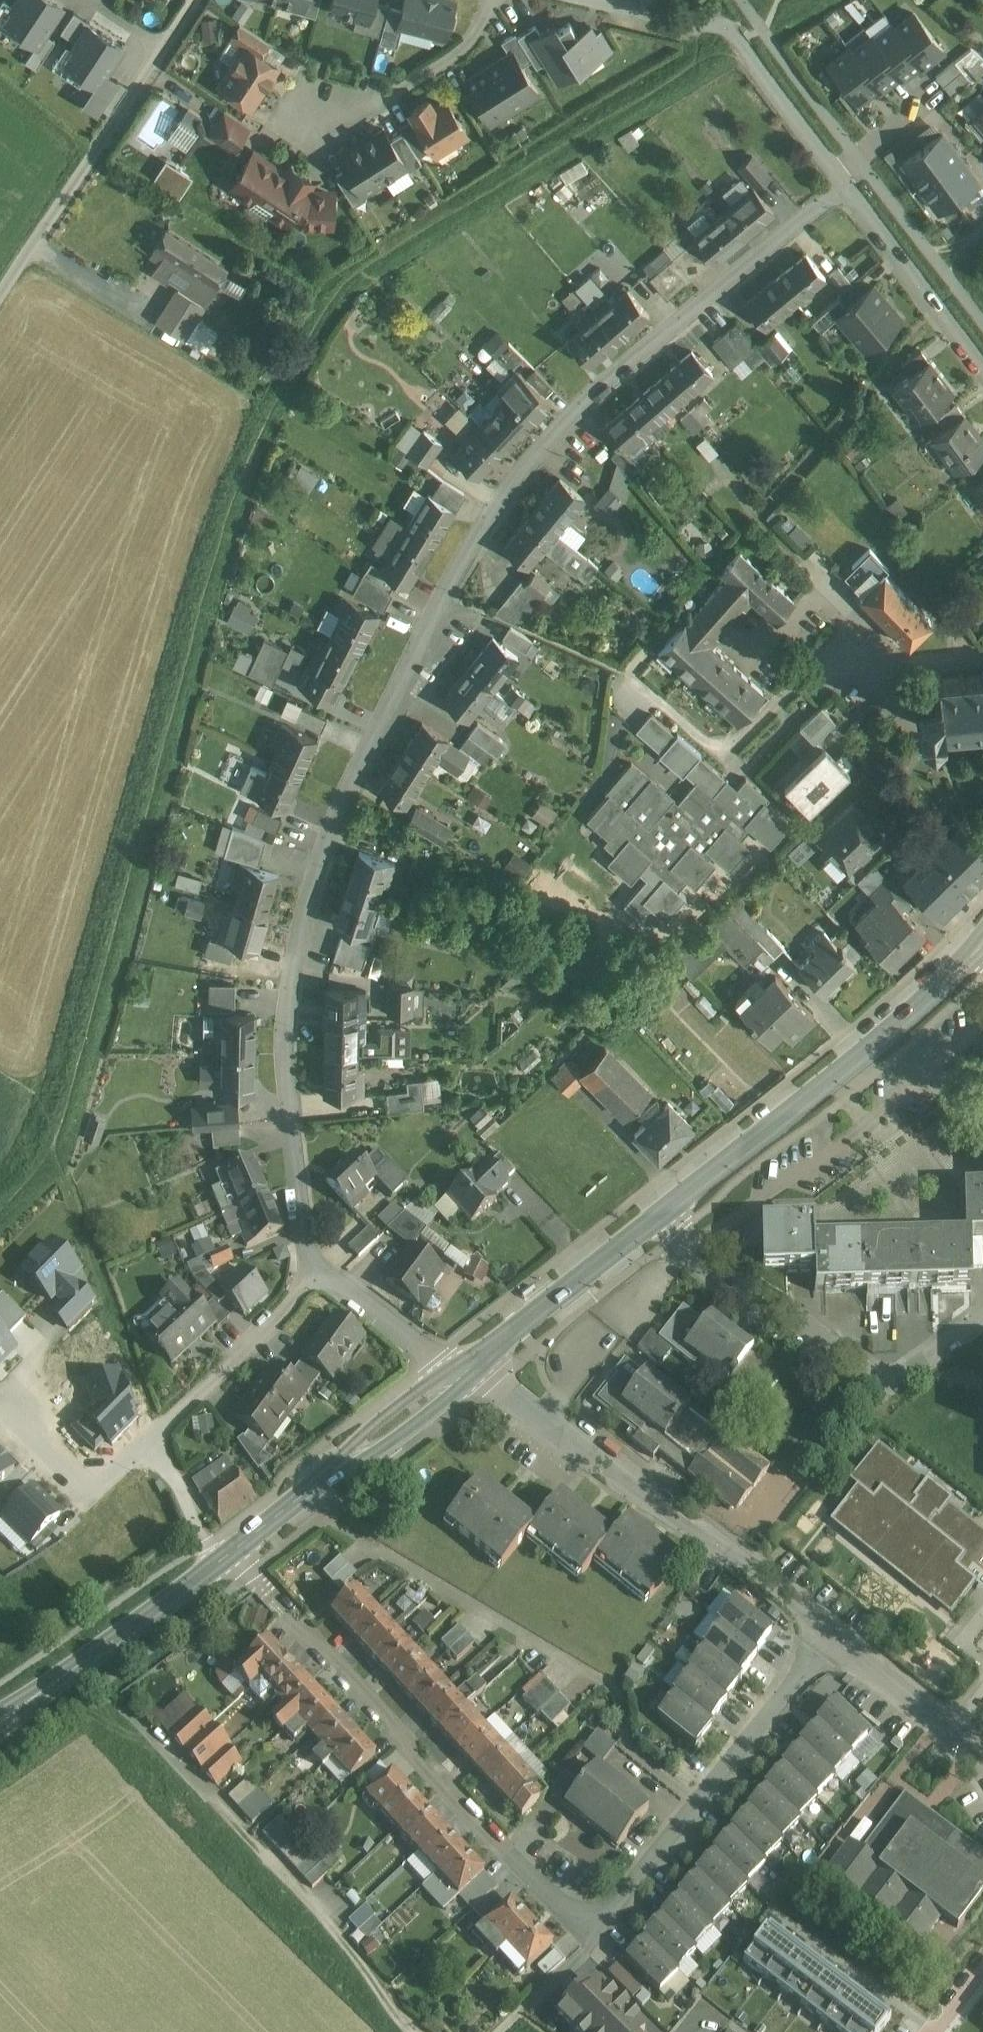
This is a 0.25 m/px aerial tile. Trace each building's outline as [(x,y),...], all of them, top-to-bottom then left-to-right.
[(13,7),(4,21),(21,32),(19,34),(37,46),(63,7),(52,0),(17,0),(13,7)] [(278,1),(277,3),(302,10),(303,10),(306,0),(279,0),(278,1)] [(303,10),(302,10),(301,14),(316,17),(320,0),(306,0),(303,10)] [(330,10),(356,18),(368,21),(374,1),(374,0),(332,0),(330,10)] [(446,0),(405,0),(402,11),(399,24),(403,25),(445,36),(447,28),(449,29),(454,26),(457,15),(454,10),(452,10),(454,2),(446,0)] [(389,5),(374,1),(368,21),(356,18),(353,29),(381,36),(388,7),(389,5)] [(402,11),(388,7),(381,36),(379,42),(397,47),(403,25),(399,24),(402,11)] [(943,50),(913,12),(895,27),(892,24),(891,25),(922,63),(924,65),(943,50)] [(270,43),(240,23),(231,37),(246,47),(246,46),(261,56),(270,43)] [(100,32),(88,24),(64,61),(81,72),(80,75),(97,86),(123,47),(111,39),(112,39),(101,31),(100,32)] [(590,27),(566,42),(558,30),(558,31),(554,25),(540,34),(532,39),(547,62),(556,76),(576,64),(578,68),(585,64),(585,65),(610,49),(599,32),(595,35),(590,27)] [(922,63),(891,25),(873,39),(871,36),(870,36),(902,77),(920,63),(921,64),(922,63)] [(535,26),(517,37),(532,61),(536,68),(547,62),(532,39),(540,34),(535,26)] [(515,34),(501,42),(509,55),(513,53),(522,67),(532,61),(517,37),(515,34)] [(902,77),(870,36),(852,51),(849,47),(849,48),(881,89),(899,75),(901,78),(902,77)] [(261,56),(246,46),(246,47),(234,65),(231,64),(217,85),(232,94),(233,100),(238,103),(244,102),(251,107),(266,85),(267,85),(273,77),(271,76),(277,67),(261,56)] [(881,89),(849,48),(829,64),(859,101),(866,96),(878,86),(880,89),(881,89)] [(489,68),(514,108),(538,93),(522,67),(513,53),(509,55),(489,68)] [(971,79),(953,59),(934,75),(952,95),(971,79)] [(514,108),(489,68),(465,82),(491,123),(514,108)] [(436,114),(428,101),(410,112),(414,118),(412,119),(431,149),(435,155),(454,144),(452,140),(465,132),(449,106),(436,114)] [(202,117),(189,108),(182,117),(195,127),(202,117)] [(248,125),(223,109),(207,134),(232,150),(248,125)] [(969,121),(982,137),(982,109),(969,121)] [(180,119),(168,138),(186,150),(198,131),(180,119)] [(431,149),(412,119),(399,127),(402,133),(418,158),(431,149)] [(390,141),(383,129),(361,143),(384,180),(406,166),(390,141)] [(631,131),(620,139),(627,149),(638,141),(631,131)] [(418,158),(402,133),(390,141),(406,166),(409,172),(421,164),(418,158)] [(961,159),(943,134),(903,163),(921,188),(961,159)] [(384,180),(361,143),(339,156),(346,168),(362,193),(363,193),(384,180)] [(286,174),(253,152),(242,169),(248,173),(237,189),(251,198),(246,205),(266,219),(271,212),(285,221),(289,214),(301,222),(328,223),(331,221),(332,195),(327,191),(312,191),(307,187),(311,180),(309,179),(293,168),(291,167),(286,174)] [(769,163),(760,152),(753,158),(762,169),(769,163)] [(752,158),(741,167),(758,187),(769,178),(762,169),(753,158),(752,158)] [(180,196),(192,174),(164,159),(152,180),(180,196)] [(979,183),(961,159),(921,188),(939,213),(979,183)] [(567,178),(586,169),(583,160),(563,169),(567,178)] [(346,168),(335,176),(354,206),(367,198),(363,193),(362,193),(346,168)] [(752,190),(723,214),(743,238),(773,214),(752,190)] [(712,223),(702,212),(687,224),(697,236),(693,239),(712,261),(714,263),(743,239),(743,238),(723,214),(723,215),(723,214),(712,223)] [(227,267),(166,228),(154,247),(150,254),(152,255),(152,254),(161,259),(152,274),(167,283),(171,277),(181,283),(168,304),(194,320),(227,267)] [(712,261),(694,240),(684,248),(685,249),(702,269),(712,261)] [(702,269),(685,249),(673,259),(690,279),(702,269)] [(825,278),(806,254),(776,279),(796,302),(825,278)] [(666,255),(644,274),(651,278),(671,261),(666,255)] [(690,279),(673,259),(671,261),(688,281),(690,279)] [(671,261),(651,278),(668,298),(688,281),(671,261)] [(853,285),(838,267),(829,275),(844,292),(853,285)] [(627,290),(610,304),(607,299),(588,277),(575,289),(593,310),(619,341),(619,340),(649,315),(627,290)] [(776,279),(776,278),(745,304),(766,328),(796,303),(796,302),(776,279)] [(847,308),(837,316),(838,317),(865,349),(901,319),(873,286),(847,308)] [(839,299),(812,322),(820,332),(838,317),(837,316),(847,308),(839,299)] [(194,320),(168,304),(157,322),(183,338),(194,320)] [(593,310),(580,322),(584,326),(568,340),(590,366),(619,341),(593,310),(593,311),(593,310)] [(217,333),(198,321),(187,340),(206,351),(217,333)] [(754,346),(736,325),(724,335),(742,357),(754,346)] [(787,352),(773,334),(761,344),(775,361),(787,352)] [(742,357),(724,335),(713,344),(731,366),(742,357)] [(499,352),(488,341),(475,354),(486,365),(499,352)] [(486,365),(501,380),(523,358),(509,343),(499,352),(486,365)] [(921,351),(902,365),(910,375),(929,361),(921,351)] [(692,352),(660,379),(680,403),(712,374),(692,352)] [(910,375),(894,387),(917,419),(953,393),(929,361),(910,375)] [(553,388),(534,370),(526,379),(544,397),(553,388)] [(526,379),(519,372),(499,393),(506,399),(531,422),(550,402),(544,397),(526,379)] [(660,379),(626,409),(646,431),(647,431),(680,403),(660,379)] [(506,399),(492,414),(479,401),(467,414),(475,422),(505,450),(531,422),(506,399)] [(710,420),(697,405),(690,412),(703,427),(710,420)] [(957,405),(937,420),(944,429),(963,416),(964,417),(965,416),(957,405)] [(625,408),(603,428),(620,448),(628,457),(629,456),(652,436),(647,431),(646,431),(626,409),(625,408)] [(703,427),(690,412),(689,413),(688,412),(680,419),(694,435),(703,427)] [(933,437),(947,457),(946,458),(956,472),(982,452),(982,441),(979,436),(978,437),(964,417),(963,416),(944,429),(933,437)] [(505,450),(475,422),(458,441),(462,445),(453,455),(478,478),(505,450)] [(442,444),(424,431),(408,453),(427,467),(442,444)] [(639,468),(629,456),(628,457),(620,448),(611,456),(629,476),(639,468)] [(293,476),(309,487),(318,475),(301,464),(293,476)] [(463,492),(443,479),(436,491),(457,503),(463,492)] [(584,498),(559,479),(532,513),(556,533),(584,498)] [(609,486),(593,502),(606,515),(622,499),(609,486)] [(428,494),(408,526),(435,542),(454,510),(428,494)] [(532,513),(531,513),(504,547),(528,567),(544,547),(562,561),(574,547),(556,533),(532,513)] [(405,524),(396,519),(393,525),(401,530),(405,524)] [(393,525),(388,522),(374,545),(389,555),(380,570),(408,587),(435,543),(435,542),(408,526),(404,532),(401,530),(393,525)] [(870,550),(854,565),(872,584),(884,572),(884,573),(889,569),(870,550)] [(764,693),(707,642),(748,597),(776,622),(794,601),(738,551),(720,571),(726,577),(686,622),(684,621),(658,651),(737,723),(764,693)] [(598,567),(588,558),(577,571),(587,580),(598,567)] [(844,564),(837,572),(842,577),(849,569),(844,564)] [(534,570),(525,582),(521,579),(503,600),(523,617),(550,584),(534,570)] [(884,573),(884,572),(872,584),(860,596),(908,645),(932,622),(884,573)] [(363,573),(352,593),(381,608),(390,591),(363,573)] [(377,615),(343,597),(336,611),(342,614),(332,635),(359,650),(377,615)] [(523,617),(503,600),(493,613),(518,624),(523,617)] [(251,607),(238,601),(236,606),(235,606),(228,620),(242,627),(249,613),(248,613),(251,607)] [(532,640),(510,627),(503,639),(525,652),(532,640)] [(332,635),(321,656),(315,652),(299,683),(299,682),(298,684),(333,702),(333,700),(359,650),(332,635)] [(288,651),(264,639),(256,656),(248,672),(248,673),(272,684),(283,663),(288,651)] [(517,658),(493,639),(469,669),(492,688),(517,658)] [(288,651),(283,663),(295,669),(304,650),(292,644),(288,651)] [(231,664),(248,672),(256,656),(239,648),(231,664)] [(492,688),(469,669),(445,699),(468,718),(492,688)] [(963,677),(963,672),(960,673),(960,677),(941,679),(940,674),(937,675),(938,679),(937,679),(937,680),(932,681),(933,684),(937,683),(938,691),(935,691),(935,693),(933,693),(932,689),(929,686),(924,687),(921,690),(922,694),(919,694),(919,693),(916,693),(916,695),(915,695),(913,696),(914,699),(915,699),(916,714),(915,714),(915,718),(917,718),(917,719),(918,719),(918,720),(922,720),(921,718),(936,717),(937,726),(936,727),(936,730),(940,729),(940,730),(941,730),(942,735),(945,734),(945,730),(964,728),(965,733),(968,732),(967,728),(982,726),(982,671),(982,675),(963,677)] [(524,696),(512,687),(504,698),(516,707),(524,696)] [(327,719),(301,707),(295,720),(321,732),(327,719)] [(834,722),(820,707),(800,726),(814,740),(834,722)] [(686,897),(677,890),(687,879),(694,885),(714,863),(708,858),(711,854),(728,868),(747,846),(740,840),(750,829),(769,845),(788,823),(765,803),(769,798),(746,778),(737,788),(726,779),(699,756),(701,755),(677,734),(676,736),(651,714),(636,731),(661,752),(659,755),(682,776),(685,773),(695,782),(677,803),(631,763),(605,793),(608,795),(588,818),(610,836),(603,844),(615,854),(609,861),(632,880),(639,872),(647,879),(624,905),(648,926),(658,914),(666,920),(686,897)] [(449,740),(422,722),(401,755),(401,756),(427,772),(428,773),(437,759),(457,772),(467,756),(448,742),(449,740)] [(317,739),(282,723),(276,737),(272,745),(278,748),(272,761),(301,774),(317,739)] [(491,752),(468,735),(460,746),(483,763),(491,752)] [(825,745),(784,785),(809,811),(849,771),(825,745)] [(427,772),(401,756),(380,788),(406,805),(427,772)] [(301,774),(272,761),(266,773),(260,770),(251,766),(240,789),(285,809),(301,774)] [(472,784),(466,798),(486,806),(492,792),(472,784)] [(541,800),(532,813),(547,824),(557,811),(541,800)] [(883,834),(851,801),(816,835),(848,868),(883,834)] [(258,808),(251,805),(245,818),(252,822),(258,808)] [(438,818),(419,807),(409,824),(428,835),(438,818)] [(281,818),(258,808),(252,822),(275,832),(281,818)] [(959,824),(946,837),(944,835),(919,859),(922,862),(906,878),(942,915),(978,880),(976,878),(982,872),(982,849),(959,824)] [(266,839),(232,826),(224,855),(259,865),(266,839)] [(789,848),(799,859),(818,842),(808,831),(789,848)] [(395,863),(359,851),(347,888),(376,898),(384,875),(390,877),(395,863)] [(277,875),(240,864),(236,878),(243,880),(236,903),(266,912),(277,875)] [(198,888),(201,876),(178,870),(175,882),(198,888)] [(903,895),(885,876),(875,886),(883,894),(885,893),(895,903),(903,895)] [(347,888),(346,888),(334,925),(372,937),(376,922),(369,920),(376,898),(347,888)] [(895,903),(885,893),(883,894),(856,922),(868,934),(867,935),(892,960),(900,953),(901,954),(924,932),(895,903)] [(204,903),(182,897),(177,911),(200,918),(204,903)] [(266,912),(236,903),(230,926),(223,924),(219,938),(256,949),(266,912)] [(727,908),(674,959),(692,978),(726,946),(744,965),(764,946),(757,939),(727,908)] [(784,948),(767,930),(757,939),(764,946),(774,957),(784,948)] [(334,958),(365,965),(371,940),(339,933),(334,958)] [(856,966),(830,938),(800,967),(826,995),(856,966)] [(235,947),(210,940),(205,955),(230,963),(235,947)] [(813,1016),(777,978),(757,997),(747,991),(736,1002),(741,1008),(741,1009),(751,1019),(750,1020),(753,1023),(754,1022),(769,1038),(781,1027),(790,1038),(813,1016)] [(412,987),(389,983),(388,1014),(412,1015),(412,987)] [(234,985),(210,985),(209,1010),(234,1010),(234,985)] [(365,991),(326,990),(325,1017),(326,1017),(365,1018),(365,991)] [(255,1015),(216,1014),(215,1018),(203,1018),(203,1034),(215,1034),(215,1038),(222,1038),(222,1053),(254,1054),(255,1015)] [(365,1018),(326,1017),(325,1055),(356,1056),(357,1040),(362,1040),(362,1042),(364,1042),(365,1018)] [(394,1029),(378,1028),(378,1056),(394,1056),(394,1029)] [(431,1030),(407,1029),(406,1057),(431,1057),(431,1030)] [(254,1054),(222,1053),(221,1076),(214,1076),(214,1091),(253,1092),(254,1054)] [(356,1056),(325,1055),(324,1093),(362,1094),(363,1080),(356,1079),(356,1056)] [(650,1093),(616,1059),(592,1082),(626,1116),(650,1093)] [(571,1060),(552,1078),(567,1094),(586,1076),(571,1060)] [(407,1091),(386,1093),(388,1112),(424,1108),(421,1080),(406,1081),(407,1091)] [(663,1108),(656,1101),(640,1116),(647,1124),(635,1135),(658,1160),(691,1128),(668,1104),(663,1108)] [(235,1103),(209,1106),(212,1128),(237,1126),(235,1103)] [(237,1126),(212,1128),(214,1151),(239,1148),(237,1126)] [(363,1166),(354,1156),(326,1183),(352,1210),(362,1200),(357,1195),(374,1179),(392,1197),(406,1184),(394,1172),(395,1171),(378,1152),(363,1166)] [(515,1172),(499,1155),(491,1163),(507,1180),(515,1172)] [(252,1160),(216,1175),(222,1190),(229,1187),(238,1208),(268,1195),(252,1160)] [(489,1162),(473,1177),(494,1199),(510,1184),(507,1180),(491,1163),(489,1162)] [(471,1175),(446,1198),(471,1224),(496,1201),(494,1199),(473,1177),(471,1175)] [(963,1191),(965,1239),(970,1239),(982,1239),(982,1191),(963,1191)] [(238,1208),(222,1215),(232,1239),(241,1234),(247,1247),(283,1231),(268,1195),(238,1208)] [(426,1230),(404,1213),(387,1230),(410,1248),(411,1247),(412,1248),(415,1245),(415,1244),(426,1230)] [(811,1224),(771,1225),(762,1236),(763,1261),(771,1271),(814,1269),(813,1244),(813,1239),(812,1239),(811,1224)] [(369,1228),(349,1247),(358,1257),(378,1238),(369,1228)] [(933,1240),(918,1241),(918,1288),(970,1287),(970,1239),(965,1239),(943,1240),(943,1233),(940,1231),(936,1231),(933,1233),(933,1240)] [(918,1288),(918,1241),(865,1242),(867,1289),(918,1288)] [(865,1242),(813,1244),(814,1269),(815,1291),(867,1289),(865,1242)] [(61,1302),(75,1288),(69,1282),(79,1272),(51,1244),(23,1272),(51,1301),(56,1296),(61,1302)] [(180,1245),(182,1261),(194,1260),(192,1244),(180,1245)] [(412,1248),(411,1247),(410,1248),(386,1282),(416,1305),(417,1305),(427,1312),(432,1314),(437,1312),(440,1308),(440,1303),(437,1299),(427,1291),(442,1271),(412,1248)] [(228,1248),(208,1257),(213,1269),(233,1261),(228,1248)] [(208,1257),(187,1266),(192,1278),(205,1273),(213,1269),(208,1257)] [(482,1285),(490,1268),(472,1259),(463,1276),(482,1285)] [(242,1269),(233,1279),(230,1276),(218,1287),(218,1288),(226,1297),(244,1315),(266,1295),(242,1269)] [(218,1287),(205,1273),(192,1278),(213,1300),(217,1305),(226,1297),(218,1288),(218,1287)] [(163,1300),(142,1319),(142,1328),(148,1335),(146,1336),(171,1363),(188,1348),(187,1346),(198,1337),(200,1340),(215,1326),(215,1325),(202,1311),(189,1297),(188,1297),(177,1285),(162,1299),(163,1300)] [(75,1288),(61,1302),(51,1312),(69,1330),(92,1306),(90,1299),(77,1286),(75,1288)] [(0,1297),(0,1335),(5,1340),(26,1319),(2,1295),(0,1297)] [(217,1305),(213,1300),(202,1311),(215,1325),(215,1326),(217,1329),(229,1318),(217,1305)] [(717,1335),(683,1308),(658,1338),(658,1339),(672,1351),(693,1367),(702,1356),(729,1377),(727,1379),(731,1382),(732,1380),(754,1397),(773,1373),(719,1331),(717,1335)] [(334,1317),(303,1359),(322,1373),(332,1380),(334,1377),(342,1376),(341,1369),(363,1338),(334,1317)] [(658,1338),(650,1332),(637,1349),(659,1367),(672,1351),(658,1339),(658,1338)] [(5,1340),(0,1335),(0,1365),(15,1350),(5,1340)] [(322,1373),(303,1359),(296,1369),(315,1383),(322,1373)] [(289,1378),(273,1366),(253,1392),(286,1416),(304,1391),(305,1390),(289,1378)] [(315,1383),(296,1369),(289,1378),(305,1390),(304,1391),(307,1393),(315,1383)] [(634,1388),(618,1375),(597,1401),(639,1434),(637,1436),(656,1451),(690,1407),(646,1372),(634,1388)] [(135,1421),(117,1374),(88,1385),(95,1406),(84,1417),(106,1439),(112,1444),(135,1421)] [(286,1416),(253,1392),(234,1417),(250,1429),(266,1441),(267,1440),(286,1416)] [(690,1407),(656,1451),(658,1453),(688,1476),(722,1432),(690,1407)] [(199,1416),(201,1434),(214,1433),(212,1414),(199,1416)] [(106,1439),(84,1417),(73,1428),(95,1450),(106,1439)] [(266,1441),(250,1429),(243,1439),(263,1453),(270,1443),(267,1440),(266,1441)] [(769,1469),(722,1432),(688,1476),(715,1497),(715,1498),(729,1510),(738,1509),(769,1469)] [(879,1448),(853,1481),(861,1487),(834,1521),(951,1613),(974,1585),(966,1578),(982,1557),(982,1536),(946,1506),(948,1503),(928,1486),(927,1487),(879,1448)] [(14,1469),(0,1455),(0,1483),(14,1469)] [(228,1459),(192,1482),(199,1492),(234,1467),(228,1459)] [(234,1467),(199,1492),(221,1523),(255,1499),(234,1467)] [(535,1525),(479,1480),(445,1522),(501,1568),(528,1534),(535,1525)] [(13,1508),(3,1518),(30,1544),(60,1514),(33,1488),(13,1508)] [(612,1537),(560,1494),(535,1525),(528,1534),(581,1576),(596,1558),(612,1537)] [(13,1508),(4,1498),(0,1502),(0,1521),(3,1518),(13,1508)] [(680,1561),(628,1518),(612,1537),(596,1558),(649,1600),(680,1561)] [(356,1574),(340,1556),(323,1573),(339,1590),(356,1574)] [(356,1591),(331,1614),(350,1634),(375,1611),(356,1591)] [(772,1630),(734,1601),(717,1623),(719,1624),(754,1652),(772,1630)] [(412,1620),(421,1630),(434,1618),(425,1608),(412,1620)] [(393,1630),(375,1611),(350,1634),(368,1653),(393,1630)] [(754,1652),(719,1624),(702,1646),(704,1648),(739,1676),(756,1654),(754,1652)] [(458,1626),(441,1642),(449,1651),(466,1635),(458,1626)] [(393,1630),(368,1653),(386,1673),(411,1650),(393,1630)] [(466,1635),(449,1651),(457,1659),(474,1643),(466,1635)] [(268,1640),(233,1673),(249,1690),(283,1659),(268,1643),(270,1642),(268,1640)] [(739,1676),(704,1648),(687,1669),(689,1671),(724,1699),(742,1678),(739,1676)] [(411,1650),(386,1673),(404,1692),(429,1669),(411,1650)] [(283,1659),(249,1690),(260,1702),(270,1692),(277,1701),(278,1700),(303,1677),(285,1658),(283,1659)] [(447,1688),(429,1669),(404,1692),(422,1711),(447,1688)] [(724,1699),(689,1671),(672,1693),(674,1695),(709,1723),(727,1701),(724,1699)] [(303,1677),(278,1700),(286,1709),(274,1721),(283,1731),(321,1697),(303,1677)] [(447,1688),(422,1711),(440,1731),(465,1708),(486,1688),(476,1677),(455,1697),(447,1688)] [(544,1679),(522,1699),(536,1713),(558,1693),(544,1679)] [(559,1695),(540,1713),(551,1725),(570,1706),(559,1695)] [(709,1723),(674,1695),(657,1717),(694,1746),(712,1725),(709,1723)] [(321,1697),(283,1731),(293,1742),(306,1730),(314,1739),(339,1716),(321,1697)] [(870,1734),(835,1701),(815,1721),(817,1723),(850,1755),(870,1734)] [(465,1708),(440,1731),(457,1750),(482,1727),(465,1708)] [(197,1711),(170,1735),(184,1750),(211,1726),(197,1711)] [(339,1716),(314,1739),(323,1749),(314,1758),(323,1767),(332,1759),(332,1758),(357,1735),(339,1716)] [(850,1755),(817,1723),(798,1742),(800,1745),(832,1776),(852,1757),(850,1755)] [(211,1743),(204,1735),(205,1734),(204,1732),(211,1726),(184,1750),(203,1770),(226,1748),(229,1746),(219,1735),(211,1743)] [(482,1727),(457,1750),(475,1769),(500,1746),(482,1727)] [(616,1746),(597,1731),(582,1749),(601,1765),(616,1746)] [(357,1735),(332,1758),(332,1759),(350,1778),(375,1755),(357,1735)] [(832,1776),(800,1745),(781,1764),(783,1766),(815,1798),(834,1778),(832,1776)] [(500,1746),(475,1769),(493,1789),(518,1766),(500,1746)] [(226,1748),(203,1770),(216,1785),(240,1763),(226,1748)] [(380,1763),(365,1777),(371,1784),(387,1770),(380,1763)] [(536,1785),(518,1766),(493,1789),(512,1808),(523,1820),(539,1801),(538,1801),(547,1792),(538,1783),(536,1785)] [(815,1798),(783,1766),(764,1786),(766,1788),(798,1819),(817,1800),(815,1798)] [(595,1767),(565,1804),(618,1847),(648,1810),(595,1767)] [(391,1774),(362,1801),(373,1813),(377,1808),(397,1830),(423,1807),(402,1785),(391,1774)] [(248,1780),(228,1798),(238,1809),(258,1791),(248,1780)] [(798,1819),(766,1788),(746,1807),(748,1809),(780,1841),(800,1822),(798,1819)] [(258,1791),(238,1809),(252,1824),(272,1806),(258,1791)] [(904,1794),(860,1852),(859,1853),(942,1916),(958,1928),(982,1894),(982,1854),(904,1794)] [(423,1807),(397,1830),(418,1852),(443,1829),(423,1807)] [(780,1841),(748,1809),(729,1829),(731,1831),(763,1863),(782,1843),(780,1841)] [(279,1818),(262,1834),(270,1842),(287,1827),(279,1818)] [(287,1827),(270,1842),(280,1853),(297,1837),(287,1827)] [(443,1829),(418,1852),(438,1874),(463,1850),(443,1829)] [(763,1863),(731,1831),(712,1851),(714,1853),(746,1884),(765,1865),(763,1863)] [(314,1855),(297,1837),(280,1853),(296,1871),(314,1855)] [(314,1855),(296,1871),(312,1888),(339,1864),(335,1860),(340,1855),(334,1848),(329,1853),(323,1846),(314,1855)] [(942,1916),(859,1853),(860,1852),(854,1848),(849,1855),(838,1857),(827,1870),(922,1942),(942,1916)] [(484,1872),(463,1850),(438,1874),(458,1896),(466,1889),(483,1873),(484,1872)] [(714,1853),(694,1872),(696,1874),(728,1906),(748,1886),(746,1884),(714,1853)] [(483,1873),(466,1889),(474,1897),(491,1882),(483,1873)] [(728,1906),(696,1874),(677,1894),(679,1896),(711,1928),(730,1908),(728,1906)] [(492,1892),(472,1911),(485,1925),(506,1907),(492,1892)] [(711,1928),(679,1896),(659,1915),(662,1918),(694,1949),(713,1930),(711,1928)] [(485,1925),(475,1935),(496,1957),(499,1955),(531,1924),(511,1902),(485,1925)] [(366,1906),(349,1921),(359,1931),(373,1918),(375,1916),(366,1906)] [(373,1918),(359,1931),(366,1939),(380,1926),(373,1918)] [(694,1949),(662,1918),(642,1937),(644,1939),(676,1971),(696,1951),(694,1949)] [(531,1924),(499,1955),(518,1976),(525,1969),(526,1970),(552,1946),(531,1924)] [(743,1962),(764,1978),(790,1943),(770,1927),(743,1962)] [(676,1971),(644,1939),(624,1959),(669,2004),(689,1984),(676,1971)] [(784,1993),(810,1958),(790,1943),(764,1978),(784,1993)] [(555,1951),(537,1968),(547,1978),(565,1961),(555,1951)] [(804,2008),(830,1973),(810,1958),(784,1993),(804,2008)] [(824,2023),(850,1988),(830,1973),(804,2008),(824,2023)] [(589,1996),(583,1989),(556,2016),(558,2017),(563,2012),(577,2027),(572,2031),(643,2031),(644,2031),(626,2012),(626,2011),(619,2004),(618,2004),(599,1986),(589,1996)] [(870,2003),(850,1988),(824,2023),(836,2031),(848,2031),(870,2003)] [(870,2003),(848,2031),(881,2031),(891,2019),(870,2003)]
